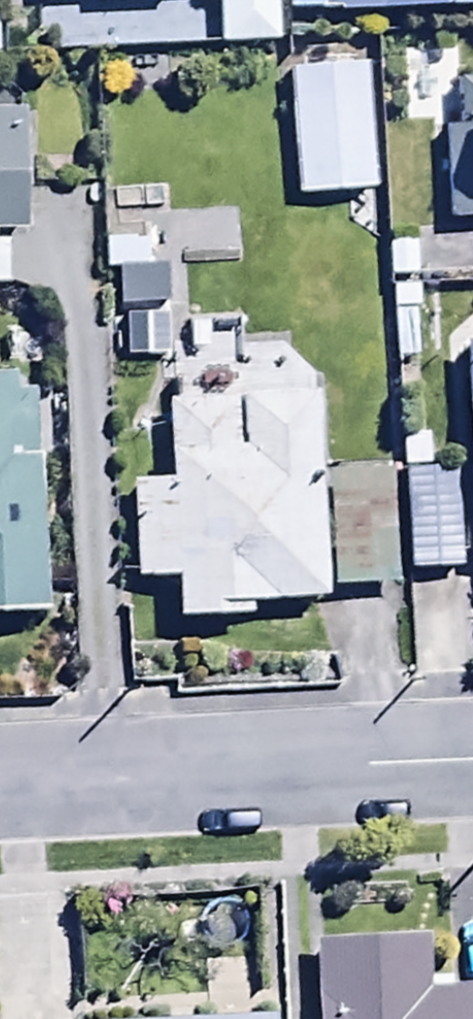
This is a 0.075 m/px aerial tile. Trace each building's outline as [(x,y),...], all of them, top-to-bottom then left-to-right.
[(288,149),(370,146),(363,0),(281,0),(288,149)] [(408,124),(443,122),(448,222),(472,221),(472,71),(460,72),(459,49),(404,52),(408,124)] [(0,113),(0,231),(31,231),(30,136),(22,136),(22,113),(0,113)] [(115,268),(117,362),(184,361),(182,257),(238,256),(237,218),(167,219),(167,186),(139,187),(139,212),(112,212),(113,236),(103,236),(104,269),(115,268)] [(416,232),(417,270),(472,269),(472,231),(416,232)] [(416,361),(416,284),(390,284),(390,361),(416,361)] [(470,555),(472,555),(472,335),(460,335),(470,555)] [(286,350),(237,352),(238,393),(165,395),(166,474),(130,475),(131,573),(174,573),(174,614),(247,613),(247,595),(323,594),(316,382),(286,350)] [(30,386),(13,387),(12,372),(0,373),(0,611),(45,609),(30,386)] [(459,430),(398,433),(399,462),(403,462),(407,568),(457,566),(453,464),(460,464),(459,430)] [(390,464),(326,466),(329,581),(394,579),(390,464)] [(434,940),(432,887),(304,894),(311,1018),(472,1018),(472,938),(434,940)] [(262,964),(0,981),(0,1018),(266,1018),(262,964)]
